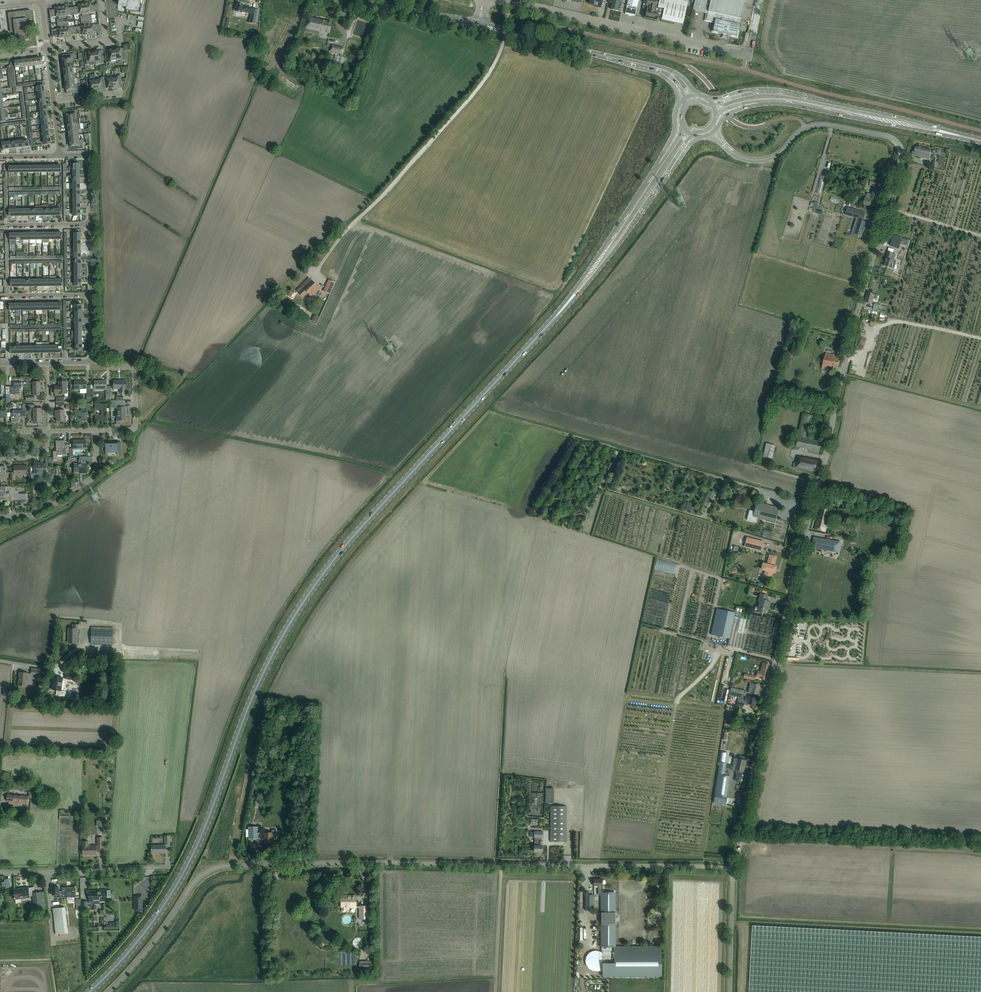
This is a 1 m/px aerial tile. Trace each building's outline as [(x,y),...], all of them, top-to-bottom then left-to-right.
[(118,6),(127,8),(126,10),(141,13),(144,0),(119,0),(118,6)] [(613,1),(611,7),(615,8),(615,10),(620,11),(621,7),(622,1),(619,0),(610,0),(613,1)] [(625,13),(629,14),(628,15),(631,16),(631,14),(635,15),(638,0),(628,0),(625,13)] [(659,0),(647,0),(646,5),(648,5),(645,17),(656,19),(656,18),(662,19),(661,20),(683,25),(682,25),(688,0),(659,0)] [(693,10),(704,13),(709,14),(708,21),(711,21),(711,22),(714,23),(713,26),(714,26),(713,32),(719,33),(718,33),(722,34),(727,35),(731,36),(731,35),(737,37),(738,31),(741,19),(745,0),(695,0),(693,10)] [(86,19),(92,19),(91,15),(90,15),(89,13),(98,12),(97,4),(91,5),(91,3),(85,4),(86,19)] [(81,20),(86,19),(85,4),(78,5),(79,6),(73,7),(74,14),(79,14),(82,14),(83,16),(81,16),(81,20)] [(237,4),(236,9),(235,11),(242,13),(242,12),(249,13),(251,7),(244,6),(244,5),(237,4)] [(74,14),(73,7),(67,8),(67,6),(61,7),(63,22),(69,21),(68,18),(66,18),(66,16),(69,15),(74,14)] [(57,23),(63,22),(61,7),(55,8),(55,9),(49,10),(50,17),(59,16),(59,19),(57,19),(57,23)] [(251,9),(248,23),(256,25),(259,11),(251,9)] [(30,10),(21,11),(21,12),(13,13),(13,12),(8,13),(10,32),(13,32),(14,42),(29,40),(27,20),(31,20),(30,10)] [(308,17),(307,22),(306,28),(319,31),(319,30),(330,33),(332,23),(308,17)] [(82,35),(88,34),(86,19),(81,20),(81,23),(83,23),(84,25),(81,26),(75,27),(76,34),(82,33),(82,35)] [(86,19),(88,34),(94,34),(94,32),(100,31),(99,24),(91,25),(90,22),(92,22),(92,19),(86,19)] [(76,34),(75,27),(70,28),(70,27),(67,27),(67,25),(69,25),(69,21),(63,22),(65,37),(71,36),(71,35),(76,34)] [(59,38),(65,37),(63,22),(57,23),(58,26),(60,26),(60,29),(52,30),(53,37),(58,36),(59,38)] [(332,45),(330,52),(343,55),(344,48),(332,45)] [(111,60),(116,60),(115,49),(109,50),(110,50),(110,55),(107,56),(108,62),(111,62),(111,60)] [(115,49),(116,60),(122,59),(122,60),(125,60),(125,54),(122,54),(121,49),(115,49)] [(94,52),(95,62),(101,62),(101,63),(104,63),(103,56),(100,57),(100,52),(100,51),(94,52)] [(90,63),(95,62),(94,52),(88,53),(89,53),(89,58),(86,58),(87,65),(90,64),(90,63)] [(63,64),(72,63),(72,57),(74,57),(74,54),(68,54),(68,57),(63,58),(63,64)] [(112,77),(114,88),(120,87),(119,87),(119,82),(122,81),(121,75),(118,75),(118,77),(112,77)] [(102,84),(104,83),(104,77),(101,77),(101,79),(95,79),(97,90),(102,89),(102,84)] [(114,88),(112,77),(107,78),(107,77),(104,77),(104,83),(108,83),(108,88),(114,88)] [(97,90),(95,79),(90,80),(90,79),(86,79),(87,85),(90,85),(91,90),(97,90)] [(75,84),(66,85),(67,91),(72,90),(72,93),(79,92),(78,89),(76,89),(75,84)] [(78,110),(72,110),(72,113),(67,114),(67,120),(81,118),(80,113),(78,113),(78,110)] [(83,140),(79,140),(70,141),(71,147),(76,146),(76,149),(83,148),(82,145),(83,145),(83,140)] [(863,152),(878,157),(880,148),(865,144),(863,152)] [(917,156),(929,159),(931,150),(916,146),(915,151),(913,151),(912,152),(912,154),(912,155),(917,156)] [(878,183),(873,182),(870,181),(869,185),(874,187),(873,189),(871,194),(867,193),(866,198),(865,198),(863,205),(870,207),(872,200),(870,199),(870,198),(877,200),(879,191),(876,190),(876,187),(877,188),(878,183)] [(852,233),(862,236),(863,231),(864,231),(865,227),(864,227),(866,222),(862,221),(863,220),(865,213),(847,208),(845,215),(856,218),(852,233)] [(893,235),(890,246),(899,248),(900,243),(907,245),(909,240),(902,238),(902,237),(893,235)] [(889,267),(892,268),(894,269),(896,261),(894,260),(891,259),(893,253),(892,253),(888,251),(885,259),(886,259),(884,266),(889,267)] [(303,297),(307,293),(312,297),(320,288),(309,278),(301,287),(297,291),(303,297)] [(335,282),(329,279),(323,292),(329,294),(335,282)] [(875,294),(867,292),(865,302),(872,304),(873,299),(876,299),(877,295),(875,294)] [(837,356),(834,356),(833,355),(826,353),(822,369),(827,370),(828,366),(832,367),(832,365),(838,366),(840,358),(837,358),(837,356)] [(113,381),(114,386),(114,389),(120,389),(120,393),(125,393),(125,389),(126,389),(125,380),(121,380),(121,382),(118,382),(118,381),(113,381)] [(67,388),(67,386),(67,381),(59,382),(59,386),(55,386),(55,394),(64,393),(64,388),(67,388)] [(74,381),(75,390),(80,390),(80,392),(86,391),(86,381),(74,381)] [(107,390),(107,386),(106,381),(94,381),(95,388),(100,388),(100,390),(107,390)] [(22,389),(22,387),(22,382),(13,382),(14,388),(10,388),(10,387),(6,387),(6,394),(20,394),(20,389),(22,389)] [(126,407),(124,407),(123,400),(116,401),(111,401),(111,408),(117,408),(117,412),(118,412),(118,420),(126,420),(126,414),(126,407)] [(107,421),(107,416),(107,404),(94,404),(94,409),(101,409),(101,416),(99,416),(99,414),(95,414),(95,421),(107,421)] [(26,418),(26,410),(26,405),(23,405),(23,410),(13,410),(13,416),(11,416),(11,422),(19,422),(19,417),(26,417),(26,418)] [(64,410),(60,410),(55,410),(55,414),(57,414),(57,422),(65,421),(64,410)] [(87,421),(87,416),(87,412),(82,412),(82,413),(75,413),(75,416),(75,421),(80,421),(83,421),(87,421)] [(814,416),(809,414),(803,413),(796,447),(819,452),(821,442),(808,439),(814,416)] [(53,451),(53,456),(53,460),(58,460),(58,455),(63,455),(66,455),(66,453),(66,444),(65,445),(65,440),(56,440),(56,451),(53,451)] [(73,440),(74,445),(74,448),(86,448),(86,440),(80,441),(80,440),(73,440)] [(118,448),(118,442),(118,440),(117,440),(117,441),(106,441),(106,440),(106,456),(106,452),(117,452),(117,456),(118,456),(118,450),(121,450),(121,448),(118,448)] [(775,445),(766,443),(763,458),(772,460),(775,445)] [(87,456),(82,457),(79,457),(79,460),(79,464),(74,464),(74,472),(82,472),(82,473),(87,473),(87,456)] [(816,473),(819,461),(798,457),(797,463),(794,463),(793,468),(816,473)] [(50,468),(50,463),(50,458),(45,458),(46,464),(39,464),(34,464),(34,473),(46,473),(45,468),(50,468)] [(26,475),(26,471),(26,466),(21,466),(14,467),(14,466),(14,472),(10,472),(11,480),(14,480),(14,475),(22,474),(22,475),(26,475)] [(7,500),(7,501),(11,501),(11,488),(11,486),(5,487),(5,486),(0,487),(0,501),(7,500)] [(11,488),(11,501),(12,501),(12,500),(16,500),(16,506),(23,506),(23,503),(23,502),(23,501),(24,500),(24,501),(28,501),(27,496),(27,494),(19,494),(18,491),(15,491),(15,487),(11,488)] [(749,510),(747,520),(752,521),(756,522),(757,518),(770,521),(775,522),(779,508),(774,507),(757,502),(754,511),(749,510)] [(829,510),(826,510),(821,508),(818,522),(817,521),(815,529),(825,532),(828,521),(829,521),(829,519),(827,519),(829,510)] [(774,537),(776,531),(767,528),(766,534),(774,537)] [(828,545),(829,540),(813,537),(811,548),(827,551),(828,549),(833,550),(833,551),(838,552),(840,542),(834,541),(833,545),(828,545)] [(746,538),(744,546),(761,551),(763,542),(746,538)] [(763,576),(762,580),(767,582),(769,583),(771,579),(772,579),(773,575),(772,574),(774,567),(767,564),(765,572),(760,570),(758,575),(763,576)] [(755,611),(757,612),(760,613),(765,614),(767,606),(769,607),(770,602),(765,601),(767,596),(762,594),(760,594),(759,599),(760,599),(758,606),(757,606),(755,607),(754,610),(755,611)] [(711,635),(729,639),(727,646),(743,649),(743,650),(768,655),(776,620),(750,615),(751,614),(741,612),(742,609),(736,608),(735,613),(716,609),(711,635)] [(69,629),(68,643),(77,643),(79,643),(79,635),(77,635),(77,629),(79,629),(79,625),(73,625),(73,629),(69,629)] [(91,629),(91,644),(113,644),(113,629),(94,629),(94,627),(91,627),(91,629)] [(770,665),(765,663),(762,663),(760,671),(758,670),(756,677),(759,678),(761,679),(766,680),(770,665)] [(27,686),(28,678),(28,673),(19,672),(18,685),(27,686)] [(54,677),(53,682),(52,690),(61,691),(63,678),(54,677)] [(751,680),(743,678),(743,679),(745,679),(745,682),(746,682),(750,683),(748,693),(752,694),(757,695),(759,685),(754,684),(751,683),(751,680)] [(746,695),(740,693),(730,691),(729,696),(737,697),(738,699),(738,700),(739,700),(737,706),(743,707),(744,703),(754,706),(756,699),(749,697),(745,697),(746,695)] [(714,802),(713,803),(725,805),(726,798),(726,797),(729,776),(724,775),(725,768),(726,764),(726,761),(727,752),(721,751),(720,760),(714,802)] [(726,764),(725,768),(732,769),(738,771),(736,781),(741,782),(743,772),(744,765),(745,764),(746,762),(745,761),(745,760),(743,760),(744,756),(739,755),(738,759),(734,758),(732,765),(726,764)] [(554,803),(554,788),(545,789),(545,803),(554,803)] [(29,796),(7,794),(7,801),(9,802),(9,805),(18,806),(19,803),(28,803),(29,796)] [(566,842),(566,826),(566,806),(550,806),(550,842),(566,842)] [(248,827),(248,839),(258,839),(258,827),(248,827)] [(272,833),(264,833),(265,843),(272,843),(272,839),(276,839),(276,830),(272,830),(272,833)] [(534,841),(534,847),(534,852),(542,852),(543,846),(542,846),(542,841),(542,838),(543,838),(543,832),(534,831),(534,838),(534,841)] [(96,846),(89,846),(89,841),(83,841),(83,851),(82,851),(82,852),(83,852),(83,855),(96,855),(96,851),(96,846)] [(165,853),(165,848),(165,845),(151,845),(152,849),(151,849),(151,850),(152,850),(152,853),(165,853)] [(602,880),(594,880),(594,885),(594,886),(597,886),(598,886),(599,886),(599,895),(602,895),(603,895),(603,893),(602,886),(602,884),(605,884),(605,883),(605,881),(605,880),(602,880)] [(30,898),(29,892),(28,887),(14,889),(15,899),(30,898)] [(52,887),(52,892),(52,895),(59,895),(64,895),(64,891),(59,891),(59,887),(52,887)] [(107,897),(108,897),(111,896),(111,890),(107,890),(107,892),(98,892),(98,891),(87,891),(88,891),(88,896),(89,902),(89,904),(100,904),(100,902),(107,901),(107,897)] [(42,906),(41,897),(40,892),(33,893),(34,907),(42,906)] [(603,895),(602,895),(602,947),(614,947),(614,893),(603,893),(603,895)] [(135,896),(134,901),(135,909),(143,909),(142,895),(139,895),(139,896),(135,896)] [(594,895),(585,895),(585,910),(594,910),(594,900),(594,895)] [(356,907),(356,901),(356,896),(341,897),(341,911),(342,911),(342,912),(343,912),(344,912),(345,912),(346,911),(346,907),(356,907)] [(53,909),(54,918),(51,918),(52,923),(54,922),(55,934),(68,933),(66,908),(53,909)] [(757,925),(752,925),(749,991),(980,991),(980,937),(757,925)] [(584,956),(582,959),(583,962),(583,964),(584,966),(585,967),(586,969),(589,970),(592,970),(593,970),(593,974),(661,973),(662,947),(614,947),(602,947),(594,947),(593,954),(590,954),(587,954),(584,956)]
